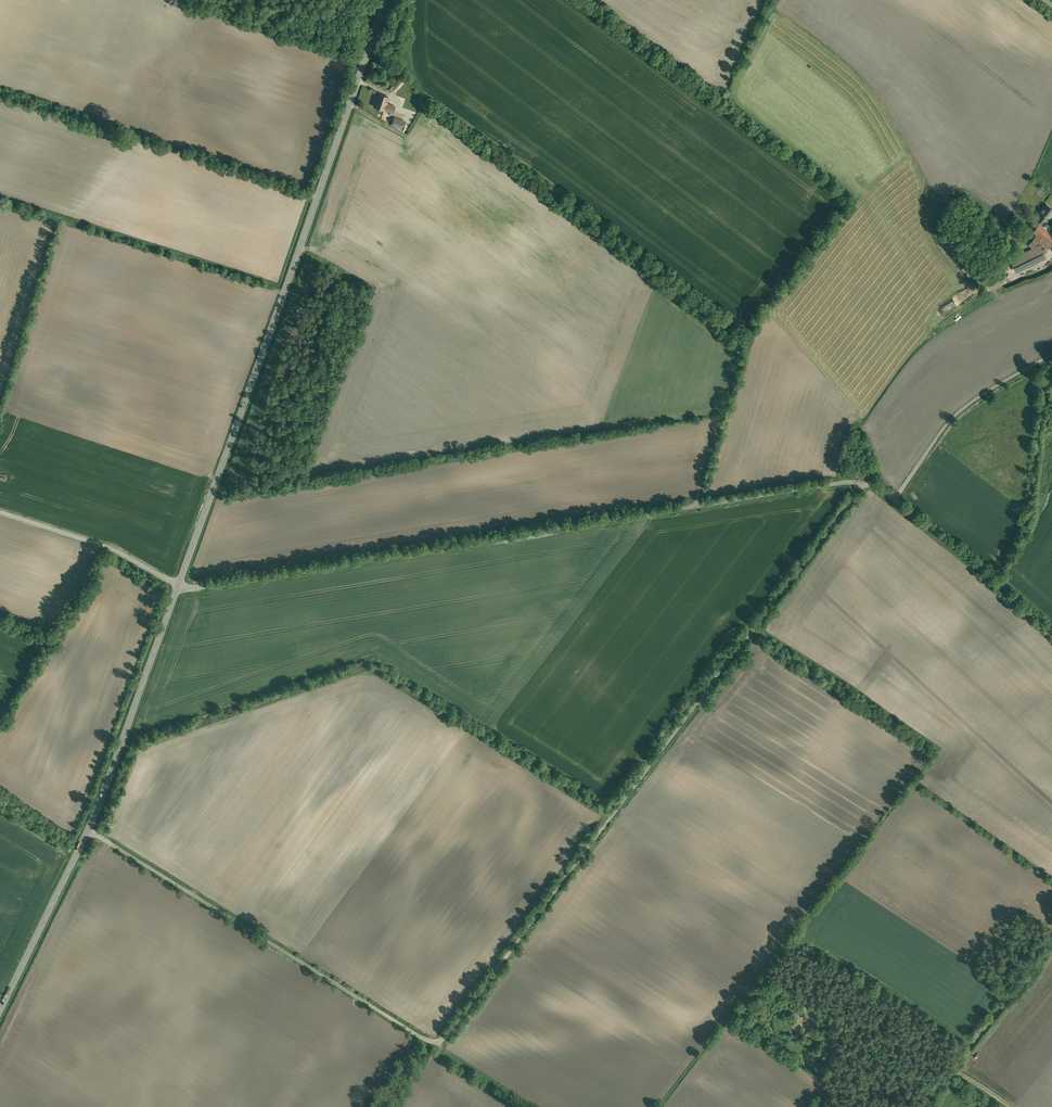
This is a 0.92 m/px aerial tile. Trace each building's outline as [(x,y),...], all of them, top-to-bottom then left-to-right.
[(404,77),(401,74),(392,85),(395,88),(404,77)] [(378,89),(372,102),(381,106),(389,110),(392,103),(384,99),(387,93),(378,89)] [(393,115),(389,124),(400,128),(404,120),(393,115)] [(1046,203),(1038,214),(1043,218),(1039,223),(1044,226),(1051,215),(1051,207),(1046,203)] [(1039,223),(1033,231),(1036,234),(1040,237),(1044,240),(1050,231),(1044,226),(1039,223)] [(1050,231),(1044,240),(1040,237),(1033,247),(1044,255),(1051,244),(1051,233),(1050,231)] [(1025,244),(1012,233),(1007,240),(1015,247),(1020,250),(1025,244)] [(1036,234),(1029,244),(1033,247),(1040,237),(1036,234)]
